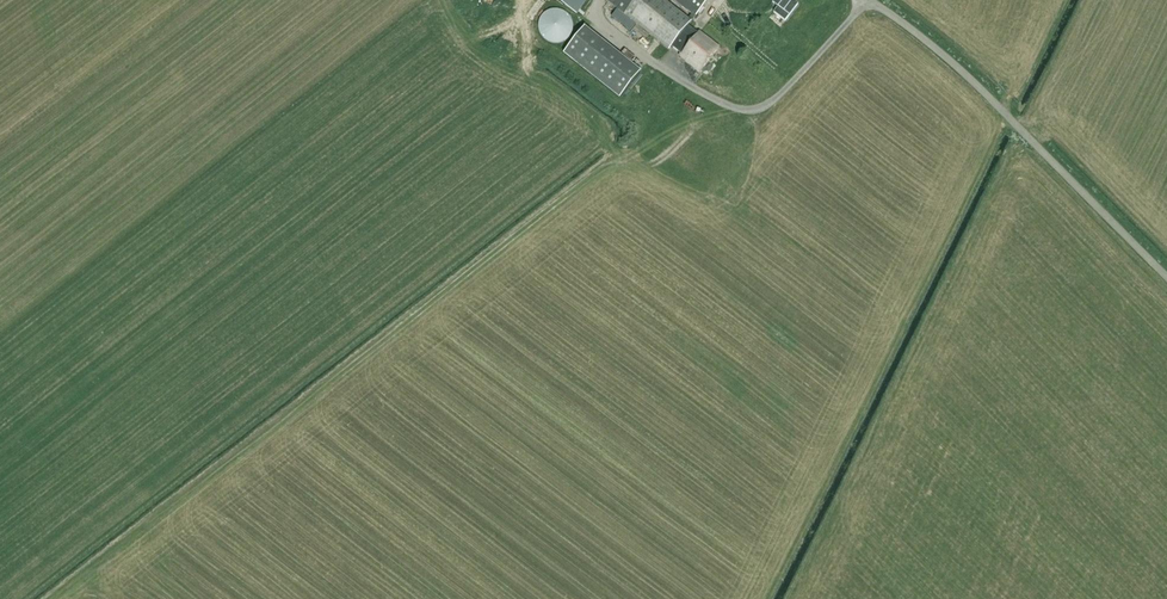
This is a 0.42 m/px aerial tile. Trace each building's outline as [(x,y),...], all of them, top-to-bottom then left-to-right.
[(576,13),(585,0),(558,0),(576,13)] [(624,14),(668,49),(671,45),(687,25),(691,21),(690,21),(687,19),(664,0),(606,0),(624,14)] [(707,0),(675,0),(695,16),(707,0)] [(549,43),(554,44),(560,43),(566,40),(570,35),(572,29),(572,22),(569,17),(565,12),(559,9),(552,8),(545,10),(540,15),(537,20),(536,26),(537,32),(539,37),(543,41),(549,43)] [(697,33),(687,25),(671,45),(681,53),(680,55),(699,71),(718,47),(699,32),(697,33)] [(640,71),(584,27),(563,53),(620,98),(640,71)]
